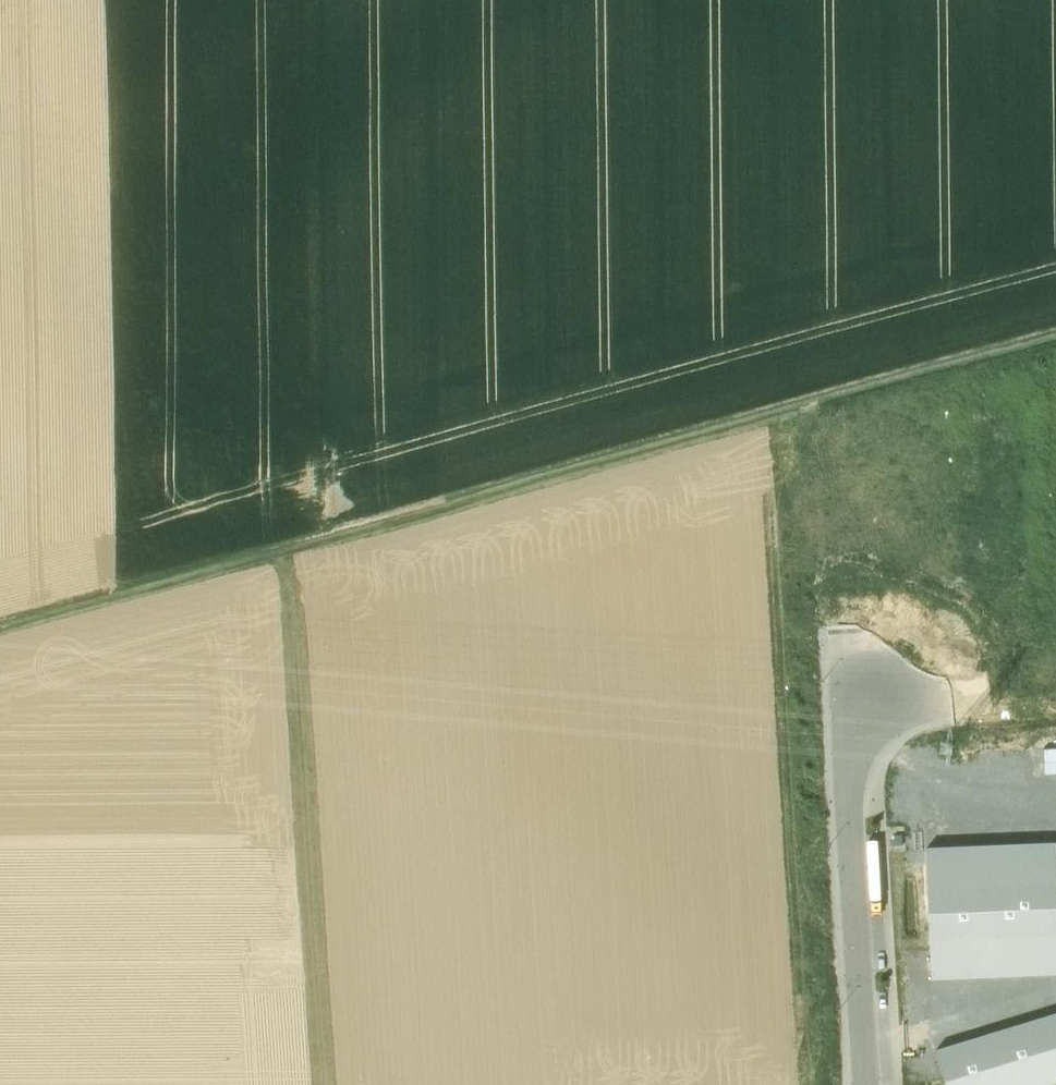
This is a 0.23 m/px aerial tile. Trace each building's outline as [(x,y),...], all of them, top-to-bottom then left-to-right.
[(1043,776),(1055,775),(1055,750),(1042,750),(1043,776)] [(894,847),(902,846),(902,836),(893,837),(894,847)] [(931,979),(1055,974),(1055,866),(1055,848),(925,853),(931,979)] [(947,1084),(1045,1084),(1055,1082),(1055,1015),(937,1051),(947,1084)]
